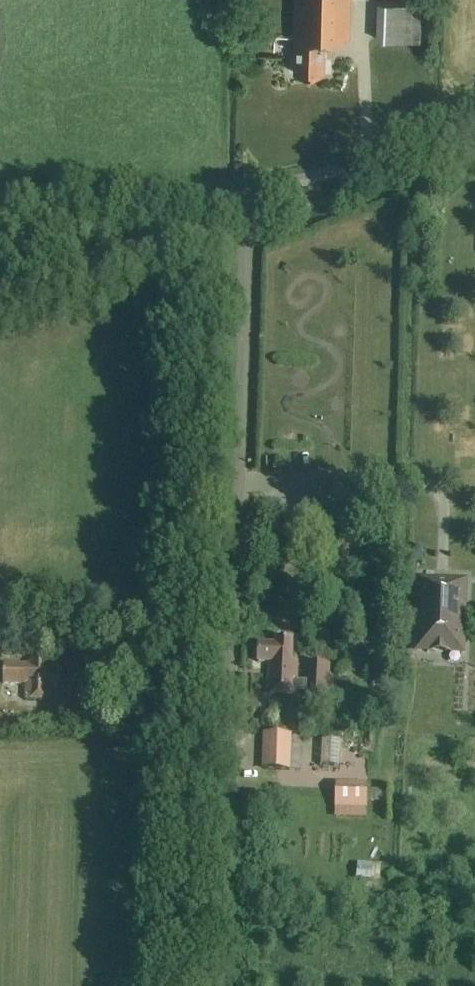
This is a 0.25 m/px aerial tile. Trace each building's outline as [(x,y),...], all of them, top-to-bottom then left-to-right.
[(293,73),(323,74),(324,39),(349,40),(350,0),(295,0),(293,73)] [(422,4),(380,3),(379,41),(421,42),(422,4)] [(414,561),(422,561),(423,545),(415,544),(414,561)] [(464,655),(467,580),(416,578),(414,653),(464,655)] [(304,682),(296,682),(297,663),(292,663),(292,640),(275,640),(275,644),(258,643),(257,662),(269,663),(268,694),(296,695),(296,694),(305,694),(304,697),(329,699),(331,664),(305,663),(304,682)] [(32,663),(26,662),(26,664),(4,664),(3,684),(26,685),(26,699),(50,699),(51,677),(46,677),(46,657),(32,657),(32,663)] [(261,770),(298,771),(299,746),(291,746),(291,735),(263,734),(261,770)] [(336,784),(335,819),(367,819),(367,784),(336,784)] [(359,864),(358,880),(380,881),(381,866),(359,864)] [(275,869),(273,886),(286,887),(288,871),(275,869)]
